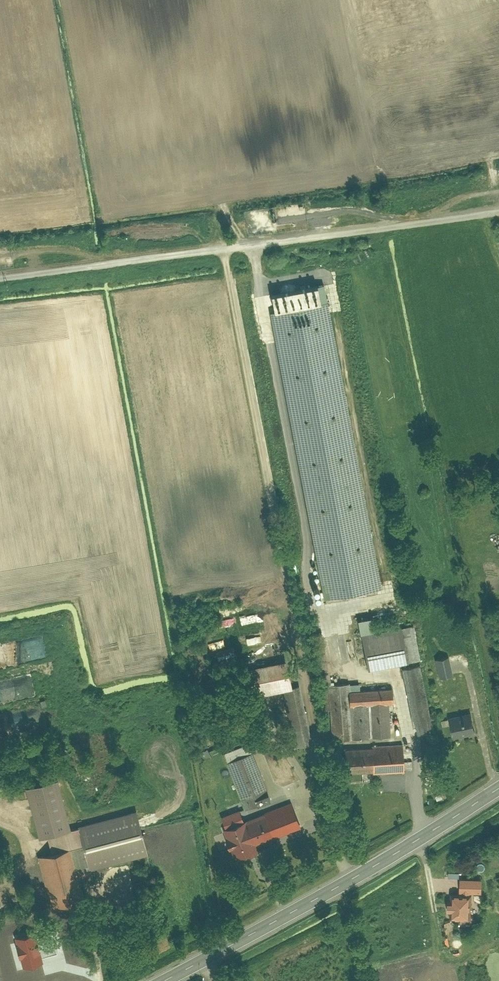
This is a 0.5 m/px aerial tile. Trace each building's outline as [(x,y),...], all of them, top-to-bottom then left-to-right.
[(381,587),(324,284),(267,294),(324,598),(381,587)] [(354,602),(361,633),(371,631),(365,600),(354,602)] [(243,623),(273,616),(272,609),(241,616),(243,623)] [(371,631),(361,633),(368,669),(420,658),(412,623),(371,631)] [(235,647),(219,650),(220,658),(236,655),(235,647)] [(448,655),(436,657),(439,674),(451,672),(448,655)] [(284,659),(244,668),(250,696),(281,689),(291,687),(290,685),(284,659)] [(420,664),(401,668),(418,750),(436,747),(420,664)] [(331,739),(352,738),(350,704),(349,690),(349,682),(330,683),(328,684),(329,708),(331,739)] [(298,683),(290,685),(291,687),(281,689),(293,746),(311,742),(298,683)] [(393,702),(392,688),(349,690),(350,704),(369,703),(388,702),(393,702)] [(371,737),(390,736),(388,702),(369,703),(371,737)] [(352,738),(371,737),(369,703),(350,704),(352,738)] [(473,712),(450,717),(454,734),(477,729),(473,712)] [(248,743),(222,752),(244,809),(270,799),(248,743)] [(373,747),(345,749),(346,771),(373,769),(373,771),(403,770),(402,743),(372,745),(373,747)] [(41,836),(48,834),(71,828),(58,779),(28,787),(41,836)] [(242,820),(252,846),(300,827),(289,801),(242,820)] [(79,824),(79,826),(84,844),(90,869),(147,854),(135,809),(79,824)] [(219,816),(224,827),(242,820),(237,809),(219,816)] [(224,827),(222,828),(227,840),(224,841),(227,849),(230,847),(233,856),(243,852),(244,855),(254,851),(252,846),(242,820),(224,827)] [(48,834),(52,852),(71,847),(84,844),(79,826),(71,828),(48,834)] [(84,844),(71,847),(80,882),(93,878),(90,869),(84,844)] [(52,852),(38,855),(48,892),(50,891),(54,906),(84,898),(80,882),(71,847),(52,852)] [(460,878),(460,893),(470,893),(481,893),(481,879),(460,878)] [(447,901),(447,910),(450,910),(450,918),(470,918),(470,893),(460,893),(453,893),(453,901),(447,901)] [(36,936),(35,931),(15,936),(23,967),(43,961),(42,955),(36,936)] [(51,932),(36,936),(42,955),(56,951),(51,932)]
